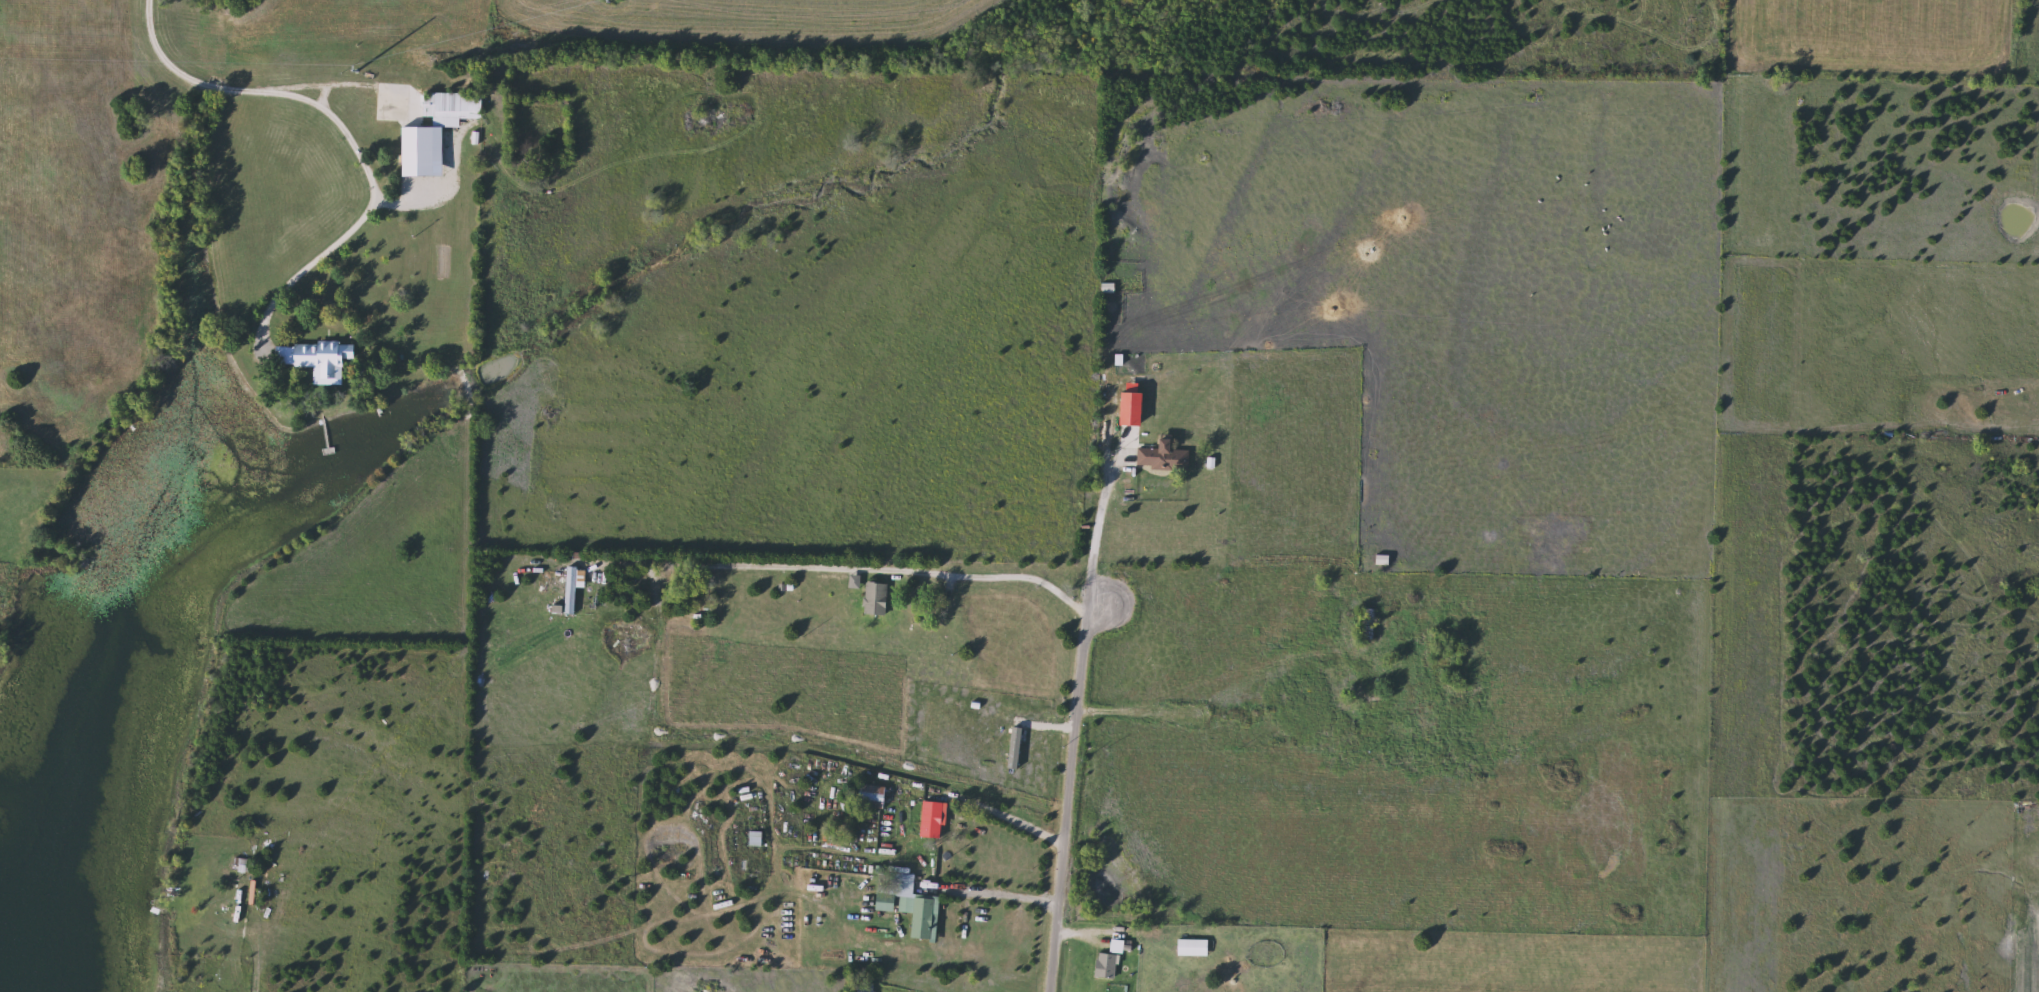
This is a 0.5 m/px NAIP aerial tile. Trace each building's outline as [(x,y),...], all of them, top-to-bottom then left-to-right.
[(462,128),(435,128),(435,117),(425,117),(425,93),(483,93),(483,119),(462,119),(462,128)] [(357,343),(357,359),(342,359),(342,378),(326,378),(326,367),(295,366),(295,343),(357,343)] [(1191,451),(1191,469),(1139,469),(1139,448),(1161,448),(1161,439),(1176,439),(1176,451),(1191,451)] [(577,615),(567,615),(567,568),(577,568),(577,615)] [(889,583),(889,615),(867,615),(867,583),(889,583)] [(889,787),(889,809),(863,809),(863,787),(889,787)] [(935,817),(935,803),(943,803),(943,845),(933,845),(933,833),(925,833),(925,817),(935,817)] [(938,898),(936,940),(915,939),(916,914),(880,912),(882,874),(916,876),(915,896),(938,898)] [(238,937),(230,936),(236,890),(244,891),(238,937)] [(1210,957),(1180,957),(1180,940),(1210,940),(1210,957)] [(1118,979),(1100,979),(1100,954),(1118,954),(1118,979)]
